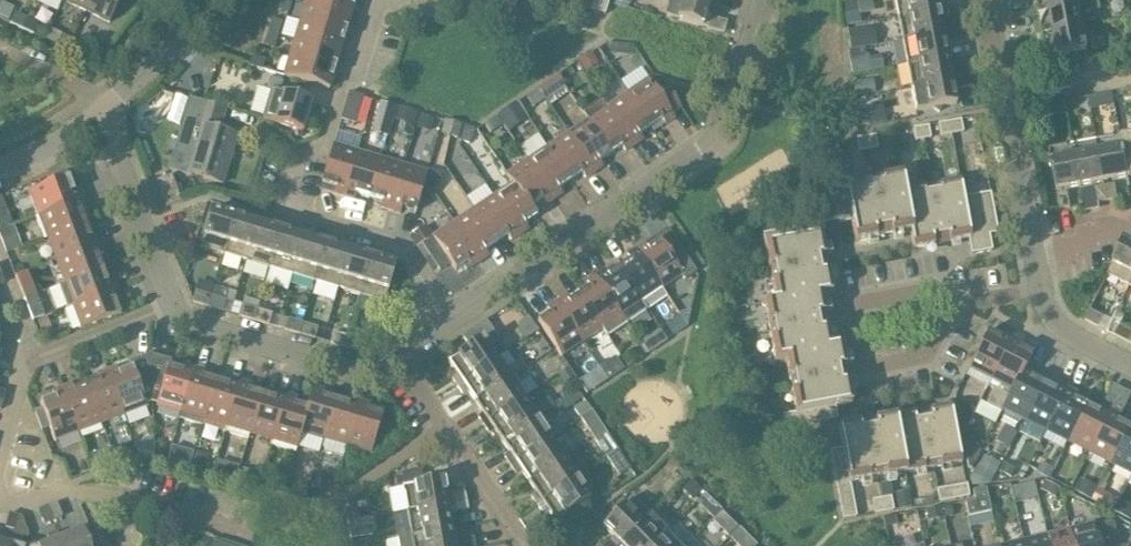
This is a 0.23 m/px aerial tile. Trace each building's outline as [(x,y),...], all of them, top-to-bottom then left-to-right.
[(91,0),(63,0),(86,11),(91,0)] [(86,11),(110,22),(121,0),(91,0),(86,11)] [(279,10),(288,13),(292,0),(282,0),(279,10)] [(351,17),(356,0),(306,0),(305,4),(351,17)] [(505,6),(515,9),(517,0),(507,0),(505,6)] [(564,7),(571,9),(574,0),(566,0),(564,7)] [(700,0),(670,0),(666,15),(703,27),(710,3),(700,0)] [(874,11),(873,0),(842,0),(843,24),(863,23),(862,12),(874,11)] [(939,9),(937,0),(895,0),(899,17),(939,9)] [(1079,3),(1079,0),(1037,0),(1039,11),(1079,3)] [(1084,2),(1086,11),(1100,9),(1098,0),(1094,0),(1084,2)] [(608,6),(594,2),(592,10),(605,14),(608,6)] [(1037,35),(1084,26),(1079,3),(1039,11),(1041,25),(1035,26),(1037,35)] [(300,22),(346,35),(351,17),(305,4),(300,22)] [(903,40),(943,32),(971,27),(969,17),(941,22),(939,9),(899,17),(903,40)] [(27,17),(16,11),(11,22),(21,28),(27,17)] [(27,17),(21,28),(34,34),(40,23),(27,17)] [(726,22),(712,17),(708,28),(723,32),(726,22)] [(269,32),(278,35),(282,21),(273,18),(269,32)] [(295,40),(340,53),(346,35),(300,22),(295,40)] [(1037,35),(1039,44),(1045,43),(1048,58),(1088,51),(1084,26),(1037,35)] [(907,64),(948,56),(945,42),(973,37),(971,27),(943,32),(903,40),(907,64)] [(863,29),(847,31),(849,40),(850,50),(865,47),(865,48),(866,48),(864,38),(863,29)] [(269,32),(265,45),(274,48),(278,35),(269,32)] [(73,39),(61,33),(56,45),(67,50),(73,39)] [(1092,40),(1093,50),(1107,47),(1106,37),(1092,40)] [(73,39),(67,50),(80,56),(86,45),(73,39)] [(289,57),(335,71),(340,53),(295,40),(289,57)] [(592,52),(578,62),(585,73),(599,63),(592,52)] [(266,60),(252,56),(249,65),(263,70),(266,60)] [(912,87),(952,79),(971,76),(980,74),(978,64),(950,69),(948,56),(907,64),(912,87)] [(335,71),(289,57),(284,76),(330,89),(335,71)] [(559,76),(539,89),(544,97),(564,84),(559,76)] [(912,87),(916,111),(934,108),(939,111),(943,106),(957,104),(954,89),(973,85),(971,76),(952,79),(912,87)] [(649,79),(628,93),(651,127),(662,120),(665,125),(675,118),(673,115),(682,108),(667,86),(658,93),(649,79)] [(264,113),(270,88),(258,85),(252,110),(264,113)] [(272,89),(263,119),(303,131),(312,101),(272,89)] [(148,103),(163,121),(169,115),(175,96),(162,92),(148,103)] [(363,96),(349,92),(341,119),(355,123),(363,96)] [(651,127),(628,93),(608,106),(634,146),(643,139),(640,135),(651,127)] [(634,146),(608,106),(603,98),(583,112),(588,119),(611,154),(622,147),(625,152),(634,146)] [(187,173),(222,184),(237,135),(219,130),(226,108),(202,101),(190,139),(197,141),(187,173)] [(869,125),(866,109),(855,111),(858,127),(869,125)] [(611,154),(588,119),(568,133),(594,172),(603,166),(600,161),(611,154)] [(952,134),(963,132),(961,119),(950,121),(952,134)] [(952,134),(950,121),(938,123),(941,136),(952,134)] [(929,125),(921,127),(923,139),(931,138),(929,125)] [(923,139),(921,127),(913,128),(916,141),(923,139)] [(594,172),(568,133),(548,146),(571,181),(582,173),(585,178),(594,172)] [(1121,136),(1128,176),(1130,176),(1130,134),(1121,136)] [(876,135),(866,137),(869,150),(878,149),(876,135)] [(1097,140),(1105,181),(1128,176),(1121,136),(1097,140)] [(869,150),(866,137),(857,138),(859,152),(869,150)] [(1073,144),(1081,185),(1105,181),(1097,140),(1073,144)] [(344,197),(358,151),(334,144),(322,184),(331,187),(329,192),(344,197)] [(1073,144),(1049,149),(1057,190),(1081,185),(1073,144)] [(571,181),(548,146),(528,160),(554,199),(563,193),(560,188),(571,181)] [(369,198),(381,158),(358,151),(344,197),(355,200),(356,194),(369,198)] [(828,163),(842,161),(840,152),(827,155),(828,163)] [(390,210),(404,165),(381,158),(369,198),(381,202),(380,207),(390,210)] [(554,199),(528,160),(507,174),(513,183),(514,182),(531,208),(532,207),(542,201),(545,205),(554,199)] [(842,161),(828,163),(830,172),(844,170),(842,161)] [(390,210),(401,213),(402,208),(416,212),(428,172),(404,165),(390,210)] [(844,170),(830,172),(831,181),(845,178),(844,170)] [(856,242),(910,232),(913,231),(906,191),(903,175),(847,185),(845,186),(846,187),(847,196),(849,204),(849,205),(850,213),(852,221),(856,242)] [(30,191),(39,215),(84,198),(80,188),(74,190),(69,177),(30,191)] [(846,187),(845,186),(847,185),(845,178),(831,181),(833,190),(846,187)] [(971,237),(964,198),(961,181),(906,191),(913,231),(910,232),(913,248),(969,238),(971,237)] [(514,182),(513,183),(494,195),(520,235),(529,229),(526,224),(537,216),(538,216),(532,207),(531,208),(514,182)] [(1106,185),(1106,186),(1108,200),(1118,198),(1118,199),(1119,198),(1116,183),(1106,185)] [(1106,185),(1095,188),(1099,202),(1099,201),(1108,200),(1106,186),(1106,185)] [(846,187),(833,190),(835,198),(847,196),(846,187)] [(1069,192),(1058,194),(1061,208),(1071,207),(1071,208),(1072,208),(1069,192)] [(971,237),(969,238),(972,254),(993,250),(990,235),(998,233),(991,193),(964,198),(971,237)] [(520,235),(494,195),(474,209),(497,243),(508,236),(511,241),(520,235)] [(849,205),(849,204),(847,196),(835,198),(836,207),(849,205)] [(48,238),(87,223),(82,211),(88,209),(84,198),(39,215),(36,216),(44,239),(48,238)] [(849,205),(836,207),(838,216),(850,213),(849,205)] [(13,224),(6,208),(0,211),(0,229),(13,224)] [(497,243),(474,209),(454,222),(480,261),(489,255),(486,251),(497,243)] [(223,254),(235,217),(211,210),(200,247),(223,254)] [(850,213),(838,216),(839,223),(852,221),(850,213)] [(235,217),(223,254),(246,261),(257,224),(235,217)] [(480,261),(454,222),(422,243),(441,271),(451,264),(456,271),(463,266),(466,271),(480,261)] [(87,223),(48,238),(56,260),(101,243),(97,233),(91,235),(87,223)] [(257,224),(246,261),(269,268),(273,254),(280,231),(257,224)] [(13,227),(1,232),(8,252),(21,247),(13,227)] [(799,227),(790,229),(792,241),(801,239),(799,227)] [(790,229),(781,230),(783,243),(792,241),(790,229)] [(781,230),(772,232),(774,244),(783,243),(781,230)] [(280,231),(273,254),(269,268),(292,275),(303,237),(280,231)] [(772,232),(763,234),(765,246),(774,244),(772,232)] [(821,295),(832,293),(822,235),(801,239),(792,241),(783,243),(774,244),(765,246),(775,301),(776,303),(813,297),(821,295)] [(303,237),(292,275),(315,282),(326,244),(303,237)] [(636,249),(662,288),(683,274),(686,279),(697,272),(683,250),(672,257),(660,239),(648,247),(645,243),(636,249)] [(1130,284),(1130,243),(1126,240),(1108,275),(1130,286),(1130,284)] [(65,283),(104,268),(99,256),(104,254),(101,243),(56,260),(65,283)] [(338,289),(349,251),(326,244),(315,282),(338,289)] [(643,301),(662,288),(636,249),(627,255),(630,259),(619,267),(642,301),(643,301)] [(338,289),(361,295),(372,258),(349,251),(338,289)] [(372,258),(361,295),(385,302),(396,265),(372,258)] [(642,301),(619,267),(608,274),(605,269),(596,275),(628,323),(648,309),(643,301),(642,301)] [(73,305),(117,288),(114,278),(108,280),(104,268),(65,283),(73,305)] [(628,323),(596,275),(587,281),(590,286),(579,293),(602,328),(603,328),(608,336),(628,323)] [(20,286),(24,297),(36,292),(31,281),(20,286)] [(73,305),(82,329),(121,314),(116,301),(121,299),(117,288),(73,305)] [(211,295),(197,291),(193,302),(208,306),(211,295)] [(25,298),(33,319),(44,314),(36,293),(25,298)] [(602,328),(579,293),(568,301),(565,296),(556,302),(582,342),(602,328)] [(211,295),(208,306),(223,310),(226,300),(211,295)] [(821,295),(813,297),(776,303),(775,301),(765,303),(775,361),(786,358),(786,356),(831,348),(821,295)] [(1096,300),(1086,319),(1100,326),(1105,316),(1110,307),(1096,300)] [(582,342),(556,302),(547,308),(550,313),(538,321),(561,356),(582,342)] [(257,309),(243,305),(239,315),(254,320),(257,309)] [(257,309),(254,320),(269,324),(272,313),(257,309)] [(667,324),(674,335),(688,327),(681,315),(667,324)] [(53,331),(47,316),(37,320),(43,335),(53,331)] [(303,323),(288,318),(285,329),(300,334),(303,323)] [(452,377),(457,385),(496,359),(489,347),(497,342),(483,322),(463,336),(470,347),(448,361),(457,373),(452,377)] [(303,323),(300,334),(315,338),(318,327),(303,323)] [(1130,336),(1130,330),(1120,324),(1115,334),(1129,341),(1130,336)] [(661,330),(647,338),(654,349),(667,340),(661,330)] [(989,384),(1013,337),(1003,332),(1001,337),(988,330),(969,368),(991,379),(989,384)] [(1002,409),(1012,389),(1013,390),(1025,367),(1026,367),(1033,353),(1020,347),(1026,335),(1017,330),(1013,337),(989,384),(988,386),(993,388),(989,397),(990,397),(986,404),(1001,412),(1002,409)] [(346,347),(349,337),(334,332),(331,343),(346,347)] [(346,347),(361,352),(364,341),(349,337),(346,347)] [(786,358),(796,412),(796,414),(810,411),(818,410),(827,408),(836,406),(852,403),(842,346),(831,348),(786,356),(786,358)] [(623,357),(629,366),(639,359),(633,350),(623,357)] [(153,402),(151,354),(150,354),(130,362),(132,367),(119,372),(117,366),(107,370),(124,415),(148,406),(147,404),(152,402),(153,402)] [(181,413),(195,367),(184,364),(183,370),(170,366),(172,360),(151,354),(153,402),(157,403),(157,406),(180,413),(181,413)] [(624,369),(616,356),(599,367),(608,380),(624,369)] [(496,359),(457,385),(462,393),(467,389),(475,401),(510,379),(496,359)] [(195,367),(181,413),(180,413),(179,417),(202,425),(216,380),(204,376),(205,370),(195,367)] [(599,367),(578,381),(582,387),(586,393),(587,393),(607,380),(599,367)] [(1024,420),(1044,383),(1032,377),(1035,372),(1026,367),(1025,367),(1013,390),(1012,389),(1002,409),(1003,409),(1004,416),(1017,423),(1024,419),(1024,420)] [(124,415),(107,370),(97,374),(99,379),(87,384),(102,423),(124,415)] [(225,432),(241,381),(230,378),(229,383),(216,380),(202,425),(225,432)] [(510,379),(475,401),(484,413),(478,417),(484,425),(523,398),(510,379)] [(249,439),(250,433),(262,393),(249,390),(251,384),(241,381),(225,432),(249,439)] [(102,423),(87,384),(75,389),(73,383),(62,387),(79,432),(102,423)] [(1046,431),(1067,388),(1058,383),(1055,389),(1044,383),(1024,420),(1046,431)] [(324,439),(336,399),(324,395),(325,390),(313,386),(307,407),(309,407),(301,432),(302,432),(324,439)] [(79,432),(62,387),(52,391),(54,396),(41,402),(43,408),(35,411),(42,429),(50,426),(55,441),(79,432)] [(1068,442),(1087,404),(1075,398),(1077,393),(1067,388),(1046,431),(1068,442)] [(273,440),(287,395),(277,392),(275,397),(262,393),(250,433),(273,440)] [(302,432),(301,432),(309,407),(307,407),(296,403),(298,398),(287,395),(273,440),(274,440),(272,445),(295,452),(297,447),(298,448),(302,432)] [(347,445),(361,400),(350,397),(349,402),(336,399),(324,439),(347,445)] [(502,441),(537,418),(553,407),(547,399),(531,410),(523,398),(484,425),(489,432),(494,429),(502,441)] [(347,445),(371,453),(383,413),(369,409),(371,403),(361,400),(347,445)] [(975,411),(957,402),(963,435),(975,411)] [(1089,453),(1111,410),(1101,405),(1099,411),(1087,404),(1068,442),(1089,453)] [(836,406),(827,408),(829,420),(838,419),(836,406)] [(895,417),(899,436),(906,473),(962,463),(951,406),(895,417)] [(537,418),(502,441),(510,453),(505,457),(511,465),(550,438),(542,426),(558,415),(553,407),(537,418)] [(827,408),(818,410),(821,422),(829,420),(827,408)] [(581,418),(591,434),(602,426),(592,410),(581,418)] [(818,410),(810,411),(812,423),(821,422),(818,410)] [(1111,464),(1130,426),(1118,420),(1121,415),(1111,410),(1089,453),(1111,464)] [(810,411),(801,413),(803,425),(812,423),(810,411)] [(796,412),(792,413),(794,427),(803,425),(801,413),(796,414),(796,412)] [(792,413),(783,414),(786,428),(794,427),(792,413)] [(844,456),(846,464),(846,465),(847,473),(849,482),(849,484),(851,483),(906,473),(899,436),(895,417),(839,427),(843,448),(844,456)] [(1130,426),(1111,464),(1130,474),(1130,427),(1130,426)] [(594,438),(604,452),(615,445),(605,430),(594,438)] [(550,438),(511,465),(516,472),(521,469),(529,481),(563,458),(550,438)] [(137,453),(133,442),(124,446),(128,457),(137,453)] [(179,462),(183,449),(172,446),(168,459),(179,462)] [(844,456),(843,448),(830,450),(832,458),(844,456)] [(207,461),(203,453),(196,451),(192,464),(205,468),(207,461)] [(94,470),(108,464),(103,452),(89,457),(94,470)] [(844,456),(832,458),(833,467),(846,464),(844,456)] [(563,458),(529,481),(537,493),(532,496),(537,504),(577,478),(563,458)] [(999,471),(1000,472),(1005,474),(1011,477),(1016,468),(1003,462),(999,471)] [(229,463),(225,476),(236,479),(240,466),(229,463)] [(847,473),(846,465),(846,464),(833,467),(835,475),(847,473)] [(241,469),(238,479),(253,483),(256,473),(241,469)] [(453,503),(467,500),(465,491),(446,494),(443,479),(424,483),(421,469),(405,472),(395,478),(397,489),(403,488),(407,510),(448,504),(453,503)] [(847,473),(835,475),(837,484),(849,482),(847,473)] [(280,475),(278,480),(275,491),(284,494),(284,493),(287,483),(288,477),(280,475)] [(315,475),(311,486),(324,490),(328,479),(315,475)] [(577,478),(537,504),(543,512),(548,509),(556,521),(590,498),(577,478)] [(694,498),(701,490),(691,481),(684,489),(694,498)] [(849,482),(837,484),(838,493),(852,490),(851,483),(849,484),(849,482)] [(970,497),(968,483),(966,484),(960,485),(962,498),(970,497)] [(299,484),(295,497),(306,500),(310,487),(299,484)] [(952,486),(955,500),(962,498),(960,485),(952,486)] [(955,500),(952,486),(945,488),(947,501),(955,500)] [(945,488),(937,489),(940,502),(947,501),(945,488)] [(966,504),(969,516),(991,512),(986,489),(974,491),(976,502),(966,504)] [(852,490),(838,493),(840,502),(854,499),(852,490)] [(913,507),(909,490),(895,493),(898,510),(913,507)] [(603,526),(620,544),(621,544),(650,514),(633,497),(603,526)] [(892,497),(882,498),(885,513),(895,511),(892,497)] [(872,500),(875,513),(884,511),(882,498),(872,500)] [(854,499),(840,502),(841,510),(855,508),(854,499)] [(467,500),(453,503),(454,512),(468,510),(467,500)] [(48,506),(54,521),(64,517),(58,503),(48,506)] [(411,534),(452,527),(448,504),(407,510),(411,534)] [(48,506),(39,510),(44,525),(54,521),(48,506)] [(943,508),(944,515),(953,514),(952,507),(943,508)] [(855,508),(841,510),(843,519),(857,517),(855,508)] [(15,530),(19,516),(10,513),(6,527),(15,530)] [(621,544),(620,544),(618,545),(652,545),(667,531),(650,514),(621,544)] [(11,545),(20,545),(23,537),(27,538),(29,534),(22,517),(19,516),(15,530),(11,545)] [(348,521),(351,539),(372,535),(376,530),(374,517),(348,521)] [(1074,545),(1117,545),(1114,535),(1117,534),(1114,522),(1110,521),(1095,524),(1095,523),(1070,529),(1074,545)] [(473,538),(454,542),(452,527),(411,534),(398,536),(399,545),(475,545),(473,538)] [(748,536),(739,527),(729,538),(734,542),(742,542),(748,536)] [(61,537),(64,545),(91,545),(83,528),(61,537)] [(1070,529),(1047,535),(1049,545),(1074,545),(1070,529)] [(652,545),(681,545),(667,531),(652,545)] [(1025,545),(1049,545),(1047,535),(1023,540),(1025,545)] [(196,545),(211,545),(212,540),(198,536),(196,545)] [(61,537),(39,545),(64,545),(61,537)]
